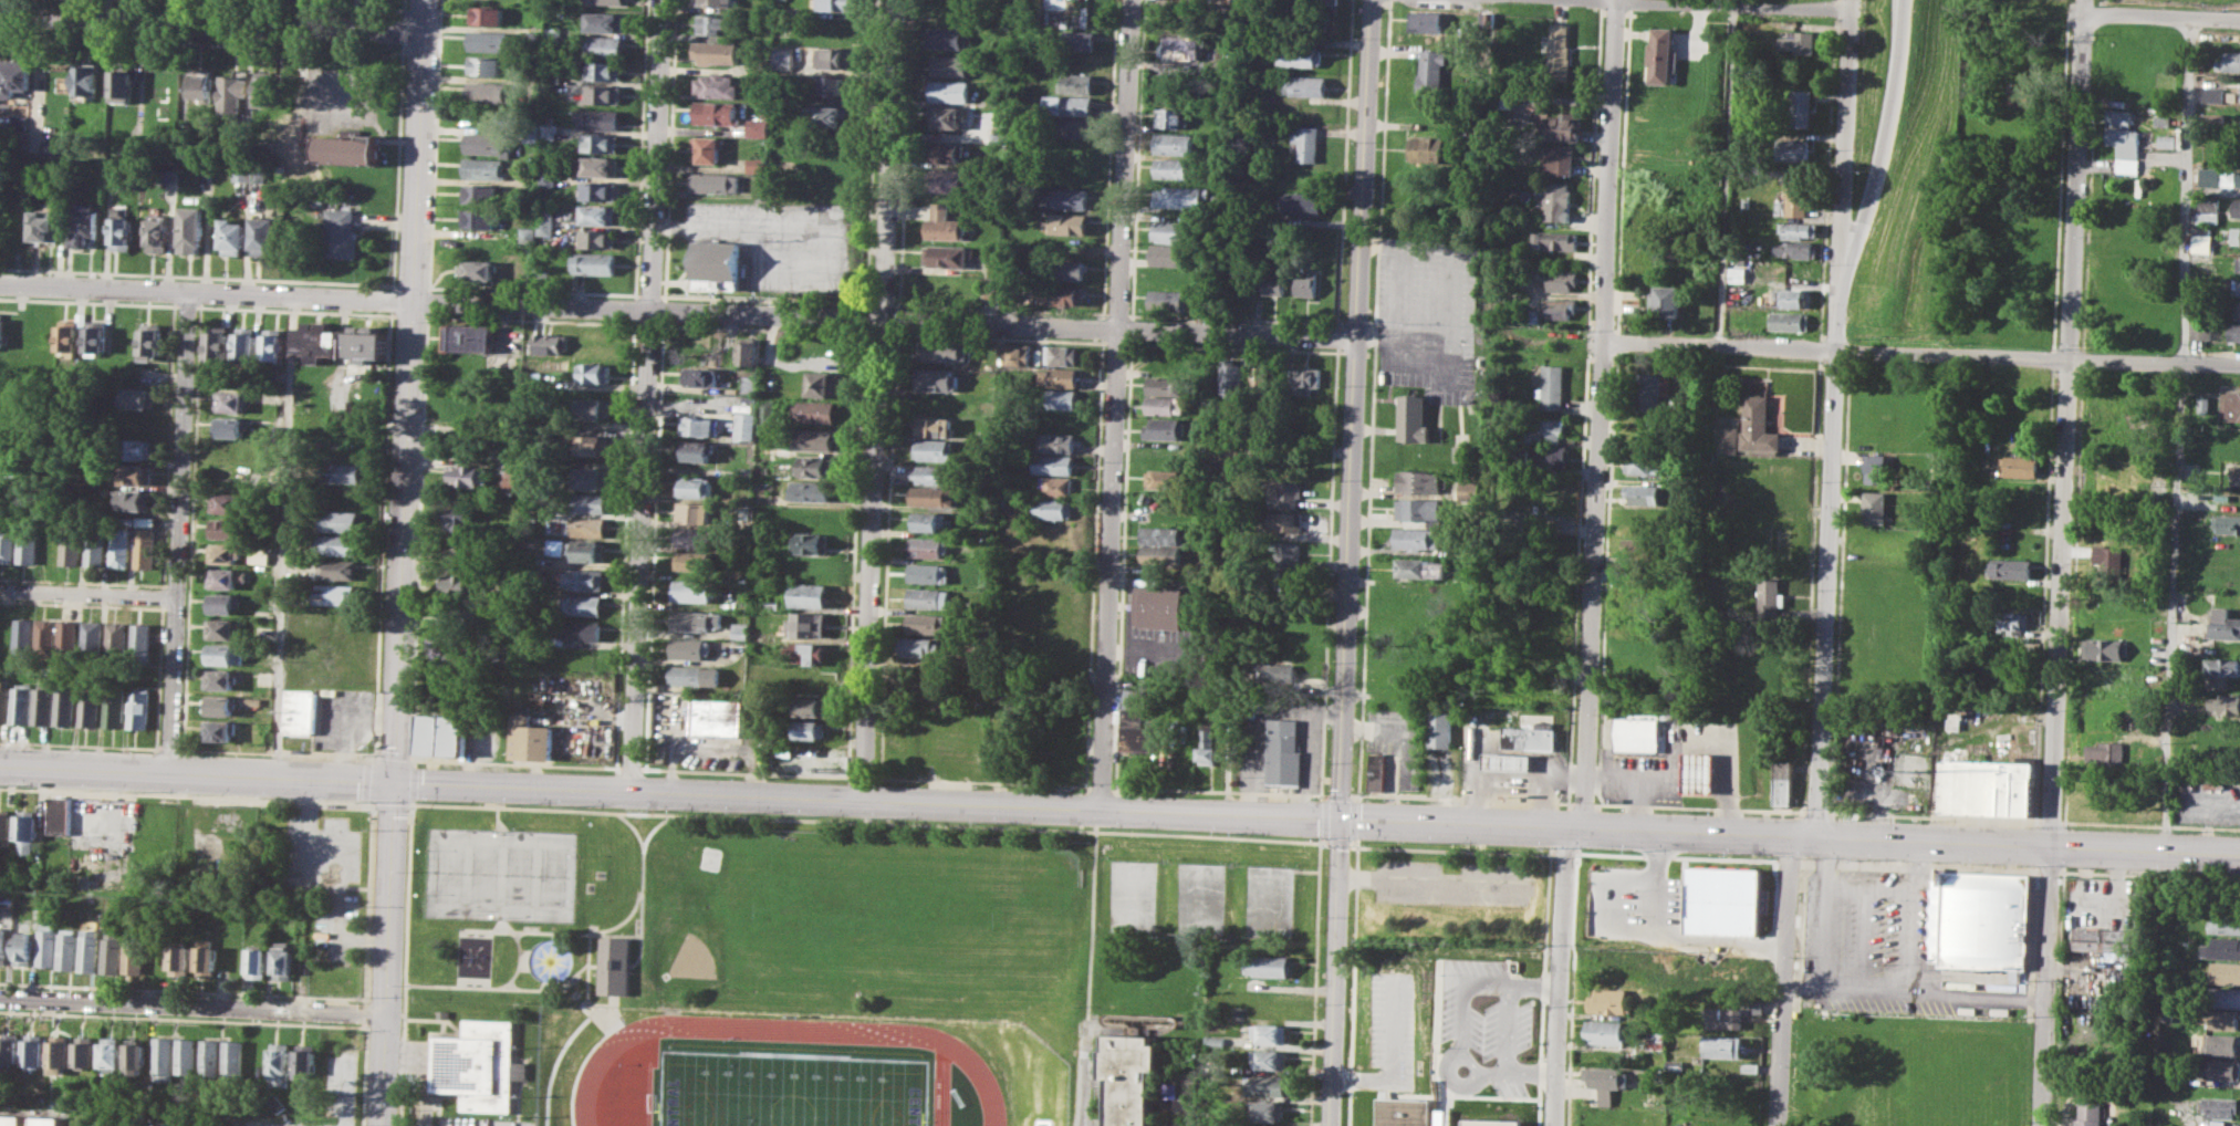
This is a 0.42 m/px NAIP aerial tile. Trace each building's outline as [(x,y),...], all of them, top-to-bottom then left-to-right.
[(820,11),(820,0),(858,0),(858,12),(820,11)] [(472,4),(504,6),(504,25),(471,24),(472,4)] [(587,11),(625,12),(624,32),(586,31),(587,11)] [(1409,11),(1446,12),(1445,33),(1408,32),(1409,11)] [(1477,12),(1496,12),(1494,30),(1476,30),(1477,12)] [(698,13),(736,13),(736,27),(725,27),(725,34),(698,34),(698,13)] [(814,21),(853,23),(852,41),(813,39),(814,21)] [(1551,22),(1573,22),(1571,80),(1549,79),(1551,22)] [(1653,25),(1674,27),(1670,84),(1652,83),(1652,64),(1647,64),(1648,42),(1653,43),(1653,25)] [(929,28),(968,29),(967,48),(928,46),(929,28)] [(1059,30),(1093,31),(1093,51),(1058,50),(1059,30)] [(470,31),(510,32),(510,52),(469,51),(470,31)] [(1788,31),(1813,32),(1812,54),(1793,53),(1793,50),(1778,50),(1778,35),(1788,37),(1788,31)] [(1165,33),(1209,34),(1209,46),(1200,45),(1200,60),(1164,59),(1165,33)] [(584,37),(622,38),(621,58),(583,56),(584,37)] [(698,56),(699,41),(741,43),(740,65),(702,64),(702,56),(698,56)] [(1279,44),(1317,45),(1316,49),(1322,49),(1321,64),(1315,63),(1315,66),(1279,65),(1279,44)] [(809,49),(851,49),(851,69),(816,69),(816,60),(809,60),(809,49)] [(1423,50),(1451,51),(1451,64),(1444,64),(1442,94),(1420,93),(1423,50)] [(2226,51),(2239,51),(2239,72),(2217,71),(2217,59),(2226,60),(2226,51)] [(933,55),(969,56),(969,76),(931,75),(933,55)] [(469,56),(506,58),(504,74),(469,73),(469,56)] [(3,60),(29,62),(28,88),(15,87),(15,96),(2,95),(3,60)] [(587,61),(622,62),(621,81),(586,80),(587,61)] [(74,72),(79,72),(79,65),(93,65),(93,74),(97,74),(96,94),(88,94),(88,100),(74,100),(74,72)] [(188,66),(211,67),(210,98),(187,97),(188,66)] [(111,69),(132,70),(131,101),(110,101),(111,69)] [(253,105),(256,69),(279,70),(278,106),(253,105)] [(545,73),(562,74),(561,84),(544,83),(545,73)] [(695,77),(701,79),(701,75),(712,75),(712,73),(722,73),(722,76),(733,76),(733,86),(739,86),(739,98),(701,97),(701,92),(694,92),(695,77)] [(1062,73),(1094,74),(1094,93),(1056,92),(1056,79),(1062,80),(1062,73)] [(1283,77),(1292,77),(1292,73),(1326,74),(1325,97),(1292,95),(1292,92),(1283,92),(1283,77)] [(218,112),(220,74),(242,75),(241,80),(248,80),(248,95),(241,95),(240,113),(218,112)] [(822,76),(845,77),(844,96),(821,95),(822,76)] [(930,80),(969,81),(969,103),(929,101),(930,80)] [(469,81),(504,82),(504,103),(468,101),(469,81)] [(588,85),(621,86),(619,104),(588,103),(588,85)] [(2205,87),(2226,87),(2226,101),(2203,101),(2205,87)] [(1789,88),(1812,90),(1810,127),(1788,126),(1789,88)] [(1498,92),(1514,92),(1513,110),(1498,110),(1498,92)] [(1045,95),(1093,96),(1092,115),(1044,114),(1045,95)] [(696,101),(739,102),(739,124),(696,122),(696,101)] [(817,104),(844,105),(843,126),(816,125),(817,104)] [(930,106),(966,106),(965,121),(960,121),(960,128),(930,128),(930,106)] [(1157,107),(1185,108),(1185,113),(1191,114),(1190,126),(1184,126),(1184,129),(1156,128),(1157,107)] [(621,110),(619,129),(581,128),(582,118),(574,118),(575,108),(621,110)] [(2106,108),(2132,110),(2132,126),(2105,125),(2106,108)] [(1544,116),(1564,117),(1563,112),(1582,113),(1581,143),(1543,142),(1544,116)] [(2207,113),(2229,114),(2229,129),(2207,128),(2207,113)] [(13,114),(28,115),(25,146),(11,145),(13,114)] [(2157,114),(2173,115),(2173,126),(2157,126),(2157,114)] [(1053,118),(1092,119),(1091,137),(1053,136),(1053,118)] [(1489,120),(1475,120),(1476,138),(1490,137),(1489,120)] [(749,121),(765,122),(765,136),(748,135),(749,121)] [(543,123),(556,123),(555,139),(543,139),(543,123)] [(527,124),(540,125),(540,142),(527,140),(527,124)] [(1292,131),(1300,131),(1301,125),(1320,125),(1319,161),(1299,161),(1299,142),(1292,142),(1292,131)] [(2106,128),(2139,129),(2138,157),(2116,156),(2116,145),(2105,144),(2106,128)] [(468,133),(506,134),(504,144),(513,145),(512,158),(503,157),(503,154),(467,152),(468,133)] [(585,133),(618,134),(618,152),(584,150),(585,133)] [(1156,133),(1196,134),(1195,155),(1155,153),(1156,133)] [(319,136),(358,137),(363,137),(363,134),(379,134),(378,164),(317,161),(319,136)] [(1409,135),(1452,136),(1451,154),(1444,154),(1444,161),(1409,160),(1409,135)] [(2160,135),(2179,136),(2178,148),(2159,147),(2160,135)] [(692,137),(725,137),(725,147),(719,147),(719,163),(698,163),(698,148),(691,148),(692,137)] [(1778,138),(1810,139),(1809,161),(1777,159),(1778,138)] [(41,139),(56,139),(56,153),(41,153),(41,139)] [(1053,140),(1091,142),(1090,159),(1053,157),(1053,140)] [(934,142),(965,142),(963,164),(927,163),(927,152),(934,152),(934,142)] [(1545,144),(1576,145),(1574,175),(1543,173),(1545,144)] [(580,156),(618,157),(617,176),(580,175),(580,156)] [(749,156),(765,157),(765,173),(748,171),(749,156)] [(468,158),(506,160),(506,170),(510,170),(509,179),(467,177),(468,158)] [(1157,158),(1195,158),(1195,177),(1156,176),(1157,158)] [(105,159),(116,159),(115,173),(105,171),(105,159)] [(2115,159),(2139,160),(2139,174),(2115,173),(2115,159)] [(235,164),(249,164),(248,179),(235,178),(235,164)] [(1053,164),(1090,165),(1090,184),(1053,183),(1053,164)] [(251,165),(251,180),(265,180),(267,165),(251,165)] [(163,167),(177,168),(177,180),(162,179),(163,167)] [(2206,167),(2222,168),(2221,187),(2205,186),(2206,167)] [(541,168),(555,169),(555,187),(540,186),(541,168)] [(928,168),(970,169),(969,192),(928,191),(928,168)] [(2226,169),(2239,170),(2239,188),(2225,187),(2226,169)] [(691,173),(739,174),(738,191),(691,189),(691,173)] [(1788,177),(1809,178),(1806,215),(1773,213),(1774,199),(1786,200),(1788,177)] [(584,180),(617,181),(617,201),(584,199),(584,180)] [(1548,181),(1571,183),(1570,190),(1574,190),(1573,221),(1545,220),(1548,181)] [(466,184),(499,185),(498,204),(465,202),(466,184)] [(1154,189),(1163,189),(1163,185),(1210,186),(1210,199),(1201,198),(1201,207),(1153,206),(1154,189)] [(756,188),(768,189),(768,198),(754,198),(756,188)] [(1053,188),(1088,189),(1087,210),(1052,208),(1053,188)] [(308,190),(326,190),(325,205),(308,205),(308,190)] [(1286,192),(1323,194),(1322,213),(1285,212),(1285,207),(1281,206),(1281,196),(1286,196),(1286,192)] [(2197,211),(2201,211),(2202,196),(2223,197),(2222,225),(2196,222),(2197,211)] [(1741,197),(1751,197),(1750,208),(1741,208),(1741,197)] [(76,200),(97,201),(95,238),(88,237),(88,247),(67,246),(69,229),(75,229),(76,200)] [(926,218),(931,218),(933,202),(947,202),(947,218),(962,218),(962,222),(967,222),(967,239),(926,238),(926,218)] [(583,204),(616,205),(616,225),(582,223),(583,204)] [(112,207),(123,208),(122,216),(132,217),(129,250),(111,250),(112,207)] [(180,207),(204,208),(201,253),(178,252),(180,207)] [(329,208),(327,256),(358,257),(358,238),(353,238),(354,209),(329,208)] [(29,209),(44,209),(43,217),(53,218),(53,227),(58,227),(58,241),(41,240),(41,247),(32,247),(32,240),(28,239),(29,209)] [(465,209),(496,210),(496,228),(463,227),(465,209)] [(540,210),(539,234),(554,236),(555,210),(540,210)] [(1051,212),(1088,213),(1088,234),(1051,233),(1051,212)] [(147,213),(166,215),(165,252),(146,251),(147,213)] [(221,217),(235,218),(233,221),(246,222),(244,249),(241,249),(241,254),(223,254),(223,249),(220,248),(221,217)] [(252,217),(277,218),(275,237),(280,238),(279,250),(267,250),(265,256),(253,254),(253,249),(250,249),(252,217)] [(1154,220),(1192,222),(1192,242),(1154,240),(1154,220)] [(1779,221),(1816,222),(1815,236),(1803,234),(1803,239),(1783,238),(1783,232),(1779,232),(1779,221)] [(583,229),(616,230),(615,249),(582,248),(583,229)] [(1534,231),(1577,233),(1577,249),(1533,248),(1534,231)] [(2196,233),(2213,236),(2212,253),(2195,251),(2196,233)] [(692,279),(694,240),(740,242),(739,290),(696,289),(696,279),(692,279)] [(1774,240),(1813,242),(1813,248),(1817,249),(1816,259),(1773,256),(1774,240)] [(1153,243),(1192,244),(1191,264),(1153,263),(1153,243)] [(925,246),(969,247),(968,268),(924,265),(925,246)] [(575,252),(616,254),(615,274),(575,273),(575,252)] [(462,259),(497,261),(497,280),(461,278),(462,259)] [(1052,261),(1086,262),(1086,281),(1051,280),(1052,261)] [(1263,275),(1277,275),(1277,269),(1286,269),(1285,294),(1263,293),(1263,275)] [(1541,269),(1577,271),(1577,285),(1571,285),(1571,291),(1548,291),(1549,284),(1540,284),(1541,269)] [(1296,277),(1310,277),(1310,271),(1317,271),(1317,295),(1296,294),(1296,277)] [(983,283),(1002,283),(1001,300),(983,299),(983,283)] [(1656,284),(1679,285),(1678,319),(1655,317),(1656,310),(1649,310),(1650,291),(1656,291),(1656,284)] [(1050,285),(1084,288),(1083,305),(1049,304),(1050,285)] [(1152,288),(1185,290),(1185,298),(1190,298),(1190,312),(1150,310),(1152,288)] [(1775,288),(1810,290),(1809,307),(1774,306),(1775,288)] [(1543,298),(1576,299),(1575,313),(1570,312),(1569,320),(1546,319),(1548,305),(1543,305),(1543,298)] [(1523,310),(1539,311),(1538,322),(1522,321),(1523,310)] [(1771,312),(1809,313),(1807,332),(1770,331),(1771,312)] [(60,320),(77,320),(77,313),(85,313),(85,327),(79,327),(77,351),(59,350),(60,320)] [(86,352),(87,320),(106,321),(105,352),(86,352)] [(2192,320),(2213,321),(2213,341),(2192,340),(2192,320)] [(299,327),(306,329),(308,322),(317,322),(317,329),(321,329),(321,321),(333,322),(333,330),(341,330),(340,355),(326,354),(325,363),(311,363),(312,354),(298,353),(299,327)] [(2230,322),(2239,322),(2239,341),(2229,341),(2230,322)] [(142,323),(163,323),(162,354),(154,354),(154,358),(139,358),(142,323)] [(348,330),(356,331),(357,324),(367,325),(366,331),(372,331),(372,324),(383,325),(382,332),(389,332),(388,357),(375,356),(375,363),(362,363),(362,356),(347,356),(348,330)] [(449,324),(494,325),(493,351),(448,350),(449,324)] [(238,327),(257,329),(256,359),(237,358),(238,327)] [(265,330),(284,331),(282,362),(264,362),(265,330)] [(208,331),(230,331),(229,362),(207,361),(208,331)] [(535,333),(570,335),(569,350),(563,350),(563,355),(534,354),(535,333)] [(739,338),(759,340),(758,366),(738,365),(739,338)] [(919,338),(970,341),(969,358),(961,358),(961,362),(918,361),(919,338)] [(1006,343),(1033,344),(1033,367),(1000,366),(1000,353),(1004,353),(1006,343)] [(1045,344),(1080,346),(1079,365),(1044,364),(1045,344)] [(1220,361),(1243,361),(1243,394),(1238,394),(1238,397),(1225,397),(1225,392),(1220,392),(1220,361)] [(1254,362),(1274,362),(1273,387),(1254,386),(1254,362)] [(579,363),(611,364),(611,382),(577,380),(579,363)] [(1542,365),(1563,366),(1562,409),(1541,408),(1542,397),(1535,397),(1535,387),(1542,387),(1542,365)] [(684,366),(720,368),(720,387),(689,386),(690,383),(684,383),(684,366)] [(1292,366),(1322,367),(1322,387),(1291,386),(1292,366)] [(917,368),(959,369),(958,390),(916,388),(917,368)] [(1040,368),(1079,371),(1079,387),(1040,386),(1040,368)] [(811,371),(838,373),(837,396),(809,395),(811,371)] [(1639,374),(1669,375),(1669,396),(1661,396),(1660,410),(1637,410),(1639,374)] [(746,375),(760,376),(759,394),(744,393),(746,375)] [(1148,376),(1180,376),(1179,394),(1148,393),(1148,376)] [(125,387),(155,388),(154,408),(124,407),(125,387)] [(1046,389),(1076,390),(1076,408),(1045,407),(1046,389)] [(217,390),(250,393),(250,407),(244,407),(244,413),(216,411),(217,390)] [(2222,390),(2239,391),(2239,420),(2221,419),(2222,390)] [(456,394),(493,396),(492,415),(456,414),(456,394)] [(1402,395),(1427,395),(1426,425),(1430,426),(1430,442),(1400,441),(1402,395)] [(1747,395),(1770,396),(1769,432),(1783,432),(1782,450),(1779,450),(1779,455),(1751,453),(1751,449),(1742,449),(1742,429),(1746,429),(1747,395)] [(1148,396),(1179,397),(1179,414),(1148,414),(1148,396)] [(2199,396),(2211,396),(2211,413),(2199,413),(2199,396)] [(580,397),(605,397),(605,400),(611,400),(610,415),(605,415),(604,419),(579,419),(580,397)] [(801,400),(838,403),(837,424),(800,423),(801,400)] [(1043,410),(1074,411),(1073,430),(1042,429),(1043,410)] [(739,414),(759,415),(758,441),(738,440),(739,414)] [(683,416),(720,418),(719,436),(681,434),(683,416)] [(916,419),(921,419),(921,416),(955,416),(955,435),(920,435),(920,431),(916,431),(916,419)] [(216,417),(249,418),(249,430),(244,430),(244,436),(216,435),(216,417)] [(1152,417),(1188,418),(1187,432),(1180,432),(1180,438),(1145,437),(1146,424),(1152,424),(1152,417)] [(1531,418),(1564,419),(1563,436),(1560,436),(1560,442),(1523,441),(1523,430),(1530,430),(1531,418)] [(1717,431),(1722,431),(1722,426),(1741,427),(1740,452),(1716,452),(1717,431)] [(799,429),(837,430),(836,451),(794,449),(795,437),(799,437),(799,429)] [(1040,432),(1074,434),(1073,451),(1039,450),(1040,432)] [(580,435),(610,435),(608,456),(580,455),(580,435)] [(121,438),(152,439),(150,460),(119,458),(121,438)] [(920,438),(951,439),(951,442),(955,442),(955,456),(950,456),(950,460),(920,459),(920,456),(917,456),(917,441),(920,441),(920,438)] [(680,444),(686,444),(686,440),(716,441),(716,452),(711,452),(710,461),(680,460),(680,444)] [(1519,449),(1546,450),(1546,445),(1570,446),(1569,467),(1519,465),(1519,449)] [(1272,452),(1302,452),(1302,470),(1272,470),(1272,452)] [(1034,453),(1073,456),(1073,475),(1033,473),(1034,453)] [(1627,453),(1659,455),(1658,463),(1669,465),(1669,477),(1626,475),(1627,453)] [(1865,455),(1887,456),(1886,483),(1864,482),(1865,455)] [(803,456),(836,457),(836,477),(796,476),(798,461),(803,461),(803,456)] [(2001,456),(2038,457),(2036,477),(1993,475),(1993,465),(2000,465),(2001,456)] [(332,462),(365,462),(364,481),(331,480),(332,462)] [(118,463),(150,465),(149,484),(117,483),(118,463)] [(449,463),(483,465),(483,469),(491,469),(491,482),(481,482),(481,487),(448,486),(449,463)] [(919,465),(955,466),(955,481),(949,481),(949,484),(919,483),(919,478),(915,478),(915,469),(919,469),(919,465)] [(576,466),(603,467),(603,470),(608,470),(608,486),(602,486),(602,490),(574,489),(576,466)] [(1150,468),(1189,469),(1188,490),(1149,489),(1149,486),(1145,486),(1145,471),(1150,471),(1150,468)] [(1399,471),(1441,472),(1441,477),(1447,477),(1446,487),(1440,487),(1439,493),(1398,491),(1399,471)] [(1038,476),(1074,477),(1073,496),(1043,494),(1044,487),(1038,486),(1038,476)] [(679,477),(715,478),(713,498),(678,497),(679,477)] [(795,479),(834,481),(833,501),(791,499),(791,487),(795,487),(795,479)] [(1461,481),(1480,481),(1479,499),(1461,499),(1461,481)] [(1271,482),(1303,482),(1303,498),(1299,498),(1299,508),(1271,508),(1271,482)] [(1627,482),(1663,483),(1663,505),(1634,504),(1634,497),(1626,497),(1627,482)] [(913,487),(958,488),(958,505),(913,504),(913,487)] [(117,489),(150,490),(149,511),(121,510),(121,501),(117,501),(117,489)] [(1864,490),(1886,490),(1885,524),(1863,523),(1864,490)] [(574,492),(607,494),(606,513),(573,511),(574,492)] [(213,494),(247,496),(247,513),(212,512),(213,494)] [(1035,498),(1073,499),(1073,518),(1034,517),(1035,498)] [(1399,499),(1442,500),(1441,526),(1429,526),(1429,520),(1398,519),(1399,499)] [(678,501),(712,503),(711,523),(678,522),(678,501)] [(1540,504),(1569,504),(1567,524),(1539,523),(1540,504)] [(448,507),(478,508),(478,529),(448,528),(448,507)] [(322,509),(362,510),(361,531),(322,531),(322,509)] [(915,511),(948,512),(948,519),(955,519),(955,528),(942,528),(942,532),(918,531),(918,526),(914,526),(915,511)] [(1271,511),(1303,512),(1302,532),(1262,531),(1262,517),(1271,518),(1271,511)] [(2215,514),(2239,515),(2239,534),(2221,533),(2221,528),(2215,528),(2215,514)] [(570,515),(606,517),(605,536),(573,535),(573,526),(569,526),(570,515)] [(212,519),(249,520),(249,532),(240,532),(240,539),(212,538),(212,519)] [(14,563),(0,562),(0,526),(3,526),(3,522),(11,523),(11,526),(15,526),(14,563)] [(41,524),(59,524),(58,564),(40,564),(41,524)] [(113,525),(129,526),(128,566),(111,565),(113,525)] [(678,525),(713,528),(713,549),(677,546),(678,525)] [(18,526),(37,526),(35,563),(18,562),(18,526)] [(1142,526),(1179,528),(1179,533),(1185,533),(1185,543),(1142,542),(1142,526)] [(137,528),(155,529),(155,544),(160,544),(159,554),(154,554),(154,566),(136,566),(137,528)] [(62,529),(81,530),(80,565),(61,564),(62,529)] [(1397,529),(1440,530),(1439,549),(1397,548),(1397,529)] [(86,531),(105,531),(104,565),(86,564),(86,531)] [(793,535),(800,535),(800,531),(834,533),(833,554),(800,553),(800,549),(793,549),(793,535)] [(323,534),(361,535),(360,555),(323,554),(323,534)] [(913,536),(951,538),(951,552),(946,552),(946,556),(911,556),(913,536)] [(1626,538),(1666,538),(1666,556),(1626,556),(1626,538)] [(574,540),(606,541),(605,561),(575,560),(575,552),(570,552),(571,542),(574,542),(574,540)] [(1270,541),(1302,543),(1301,561),(1270,560),(1270,541)] [(211,544),(244,545),(243,557),(238,557),(238,563),(211,562),(211,544)] [(2095,544),(2134,545),(2134,566),(2095,565),(2095,544)] [(1142,546),(1179,548),(1179,564),(1140,562),(1142,546)] [(271,550),(252,549),(251,563),(270,564),(271,550)] [(676,551),(713,552),(712,571),(675,570),(676,551)] [(1992,556),(2032,559),(2032,580),(1991,577),(1992,556)] [(1397,559),(1446,560),(1445,578),(1396,576),(1397,559)] [(322,560),(360,560),(358,578),(322,577),(322,560)] [(911,562),(949,563),(949,575),(952,575),(952,583),(910,582),(911,562)] [(733,563),(751,564),(750,581),(732,581),(733,563)] [(210,570),(249,571),(249,583),(238,582),(238,587),(210,587),(210,570)] [(566,570),(604,570),(604,591),(565,590),(566,570)] [(1272,572),(1299,573),(1299,591),(1271,591),(1272,572)] [(444,573),(481,575),(480,596),(442,594),(444,573)] [(1759,576),(1782,576),(1781,593),(1786,593),(1785,606),(1780,606),(1780,615),(1758,614),(1759,576)] [(676,580),(718,582),(718,596),(712,596),(712,602),(675,601),(676,580)] [(321,583),(358,584),(358,604),(321,603),(321,583)] [(794,583),(831,585),(830,607),(793,605),(794,583)] [(1136,585),(1182,586),(1181,628),(1135,627),(1136,585)] [(911,588),(952,590),(951,607),(911,606),(911,588)] [(210,593),(242,594),(242,608),(237,608),(237,614),(215,613),(215,608),(209,608),(210,593)] [(565,594),(603,596),(603,615),(564,614),(565,594)] [(442,606),(479,608),(478,626),(442,625),(442,606)] [(2232,618),(2239,619),(2239,638),(2215,637),(2216,606),(2232,607),(2232,618)] [(675,611),(725,613),(725,627),(711,626),(711,630),(674,628),(675,611)] [(1996,611),(2030,612),(2029,628),(2021,628),(2021,636),(2008,636),(2008,630),(1994,630),(1996,611)] [(792,612),(829,614),(827,637),(786,635),(788,621),(792,621),(792,612)] [(909,613),(951,614),(950,633),(909,632),(909,613)] [(15,617),(35,618),(33,655),(14,655),(15,617)] [(38,618),(37,655),(55,656),(56,619),(38,618)] [(209,619),(241,621),(241,635),(236,635),(236,640),(208,639),(209,619)] [(60,621),(77,621),(77,657),(59,657),(60,621)] [(83,621),(101,621),(100,655),(83,655),(83,621)] [(560,621),(602,622),(601,639),(560,638),(560,621)] [(108,622),(126,622),(126,655),(107,655),(108,622)] [(734,622),(751,623),(750,639),(733,638),(734,622)] [(133,624),(152,624),(150,659),(131,659),(133,624)] [(673,637),(712,639),(711,654),(705,654),(705,658),(671,657),(673,637)] [(902,637),(942,638),(941,656),(902,655),(902,637)] [(2086,637),(2130,639),(2130,656),(2126,656),(2126,661),(2085,659),(2086,637)] [(792,640),(829,642),(827,664),(786,663),(788,646),(792,646),(792,640)] [(208,644),(244,645),(243,665),(208,664),(208,644)] [(2209,657),(2239,659),(2239,680),(2208,678),(2209,657)] [(1257,663),(1295,664),(1295,682),(1257,681),(1257,663)] [(670,666),(722,668),(721,686),(670,684),(670,666)] [(207,670),(239,671),(239,682),(235,681),(235,690),(206,689),(207,670)] [(9,722),(0,722),(0,680),(4,680),(4,686),(10,686),(9,722)] [(13,687),(18,687),(18,682),(31,682),(30,723),(13,722),(13,687)] [(34,687),(54,688),(53,724),(33,724),(34,687)] [(131,691),(136,691),(137,687),(148,687),(147,728),(129,728),(131,691)] [(58,688),(74,689),(74,726),(56,724),(58,688)] [(81,689),(100,689),(98,727),(80,727),(81,689)] [(286,689),(315,690),(314,733),(284,731),(286,689)] [(1123,689),(1144,689),(1143,726),(1159,727),(1159,751),(1121,750),(1123,689)] [(106,690),(124,690),(123,729),(104,728),(106,690)] [(2222,692),(2239,693),(2239,715),(2221,715),(2222,692)] [(206,695),(238,696),(238,709),(233,709),(233,716),(205,715),(206,695)] [(795,696),(825,697),(824,715),(794,713),(795,696)] [(692,698),(741,700),(740,734),(691,733),(692,698)] [(1431,711),(1454,711),(1452,748),(1429,747),(1431,711)] [(513,712),(531,713),(531,726),(553,726),(552,759),(511,758),(513,712)] [(417,752),(419,713),(442,715),(440,753),(417,752)] [(442,715),(466,717),(463,754),(440,753),(442,715)] [(1270,717),(1299,719),(1298,751),(1302,751),(1301,785),(1267,784),(1270,717)] [(1616,717),(1660,718),(1659,751),(1615,750),(1616,717)] [(204,720),(237,720),(237,733),(232,733),(232,740),(204,739),(204,720)] [(794,720),(825,721),(825,738),(794,737),(794,720)] [(1503,726),(1536,728),(1536,720),(1555,721),(1554,750),(1502,747),(1503,726)] [(1202,723),(1217,723),(1216,747),(1221,747),(1220,763),(1200,762),(1200,760),(1197,760),(1198,746),(1202,746),(1202,723)] [(2088,744),(2102,746),(2102,740),(2130,741),(2130,767),(2088,765),(2088,744)] [(1371,752),(1386,753),(1384,793),(1369,793),(1371,752)] [(1484,752),(1532,754),(1531,772),(1483,770),(1484,752)] [(1685,752),(1715,753),(1713,792),(1682,791),(1685,752)] [(1938,811),(1940,758),(2034,762),(2032,815),(1938,811)] [(1775,759),(1793,759),(1791,805),(1773,804),(1775,759)] [(2206,780),(2226,780),(2226,789),(2206,788),(2206,780)] [(51,796),(73,796),(72,834),(50,834),(51,796)] [(13,847),(0,847),(0,838),(0,813),(14,814),(13,847)] [(19,814),(39,814),(39,841),(34,841),(34,854),(21,854),(21,838),(19,838),(19,814)] [(1682,933),(1756,935),(1758,869),(1684,867),(1682,933)] [(2029,875),(2024,969),(1939,966),(1944,870),(2029,875)] [(1665,884),(1701,885),(1699,917),(1664,916),(1665,884)] [(12,906),(0,907),(0,893),(12,892),(12,906)] [(2213,911),(2239,913),(2239,934),(2209,932),(2209,919),(2213,919),(2213,911)] [(40,922),(58,924),(55,966),(39,966),(40,922)] [(103,938),(108,938),(108,922),(124,924),(122,973),(102,972),(103,938)] [(2073,927),(2135,929),(2134,951),(2072,949),(2073,927)] [(60,928),(59,969),(76,970),(77,929),(60,928)] [(82,929),(98,930),(96,971),(80,971),(82,929)] [(14,936),(19,936),(19,931),(31,931),(31,966),(14,966),(14,936)] [(126,935),(145,935),(144,974),(125,973),(126,935)] [(601,937),(631,938),(629,967),(628,993),(614,993),(598,992),(600,966),(601,937)] [(2213,937),(2239,938),(2239,960),(2202,958),(2202,943),(2213,945),(2213,937)] [(197,938),(212,938),(212,947),(216,947),(216,976),(196,976),(197,938)] [(273,940),(289,941),(288,950),(293,950),(292,979),(272,979),(273,940)] [(170,946),(190,946),(190,976),(169,976),(170,946)] [(248,948),(267,949),(265,978),(247,978),(248,948)] [(1286,977),(1253,976),(1253,972),(1246,972),(1247,957),(1254,957),(1254,955),(1288,956),(1286,977)] [(2212,961),(2239,963),(2239,984),(2206,983),(2207,967),(2212,967),(2212,961)] [(2209,987),(2239,988),(2239,1008),(2208,1007),(2209,987)] [(1597,988),(1630,989),(1629,1000),(1634,1001),(1634,1014),(1588,1012),(1590,997),(1597,997),(1597,988)] [(1708,1007),(1742,1008),(1741,1029),(1707,1028),(1708,1007)] [(2209,1010),(2239,1012),(2239,1031),(2208,1029),(2209,1010)] [(462,1092),(434,1091),(436,1035),(465,1036),(465,1019),(515,1021),(513,1061),(527,1062),(527,1078),(513,1078),(512,1112),(461,1109),(462,1092)] [(1587,1020),(1624,1022),(1624,1036),(1627,1036),(1627,1045),(1586,1043),(1587,1020)] [(1258,1042),(1259,1036),(1252,1036),(1253,1024),(1284,1025),(1283,1043),(1258,1042)] [(1650,1031),(1668,1032),(1667,1051),(1650,1051),(1650,1031)] [(2,1033),(22,1034),(21,1063),(1,1062),(2,1033)] [(28,1034),(48,1034),(48,1066),(28,1066),(28,1034)] [(2207,1034),(2239,1036),(2239,1055),(2202,1054),(2202,1046),(2207,1046),(2207,1034)] [(53,1035),(72,1035),(72,1067),(53,1067),(53,1035)] [(1153,1068),(1150,1125),(1107,1125),(1109,1078),(1102,1078),(1103,1049),(1106,1049),(1107,1035),(1154,1038),(1154,1043),(1158,1043),(1157,1068),(1153,1068)] [(1705,1035),(1742,1036),(1741,1059),(1704,1057),(1705,1035)] [(79,1036),(96,1036),(95,1067),(77,1067),(79,1036)] [(103,1036),(123,1038),(122,1068),(102,1067),(103,1036)] [(154,1038),(175,1039),(174,1081),(153,1080),(154,1038)] [(178,1039),(197,1039),(196,1074),(177,1074),(178,1039)] [(201,1040),(221,1041),(220,1075),(200,1074),(201,1040)] [(225,1040),(242,1041),(241,1077),(223,1076),(225,1040)] [(127,1043),(146,1043),(145,1077),(126,1076),(127,1043)] [(269,1043),(290,1044),(289,1085),(268,1084),(269,1043)] [(296,1043),(315,1043),(314,1078),(295,1078),(296,1043)] [(1252,1066),(1252,1049),(1286,1050),(1286,1067),(1252,1066)] [(2196,1057),(2239,1060),(2239,1079),(2207,1077),(2207,1074),(2195,1074),(2196,1057)] [(1740,1063),(1758,1064),(1757,1072),(1740,1072),(1740,1063)] [(1586,1067),(1629,1068),(1628,1088),(1586,1087),(1586,1067)] [(1283,1095),(1246,1094),(1246,1073),(1284,1074),(1283,1095)] [(1164,1082),(1176,1083),(1175,1095),(1163,1095),(1164,1082)] [(1644,1092),(1656,1092),(1656,1105),(1643,1105),(1644,1092)] [(2198,1096),(2239,1097),(2239,1113),(2236,1112),(2236,1117),(2208,1117),(2208,1112),(2202,1112),(2202,1108),(2197,1108),(2198,1096)] [(1432,1098),(1432,1125),(1379,1125),(1379,1097),(1432,1098)] [(1489,1098),(1523,1099),(1523,1103),(1529,1103),(1528,1117),(1523,1116),(1522,1122),(1488,1119),(1489,1098)] [(2103,1101),(2102,1125),(2075,1125),(2075,1117),(2080,1118),(2081,1099),(2103,1101)] [(1249,1102),(1253,1102),(1253,1101),(1278,1101),(1278,1103),(1281,1103),(1280,1120),(1277,1120),(1277,1122),(1252,1122),(1252,1120),(1249,1119),(1249,1102)] [(30,1115),(30,1125),(0,1125),(0,1114),(30,1115)] [(67,1117),(67,1125),(38,1125),(39,1116),(67,1117)]
